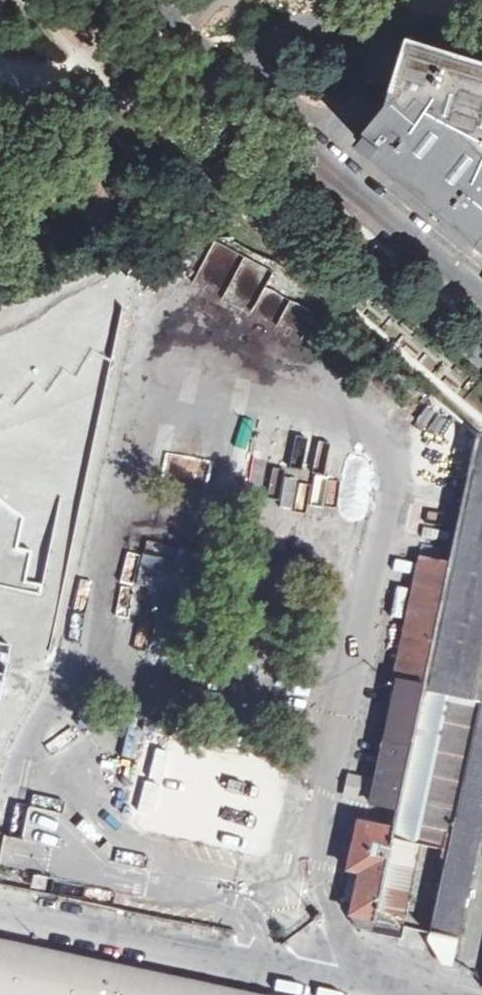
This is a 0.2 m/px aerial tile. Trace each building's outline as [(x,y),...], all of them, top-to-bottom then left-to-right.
[(379,23),(374,37),(357,92),(355,91),(353,96),(377,104),(370,114),(362,125),(369,131),(362,140),(377,152),(376,153),(481,239),(481,55),(379,23)] [(414,465),(469,478),(479,435),(430,393),(414,465)] [(479,435),(469,478),(450,566),(395,825),(393,830),(371,930),(399,936),(451,700),(478,705),(481,687),(481,438),(479,435)] [(55,554),(60,527),(26,521),(21,548),(55,554)] [(22,709),(56,563),(0,550),(0,705),(22,709)] [(450,566),(423,562),(371,804),(387,807),(386,814),(389,815),(387,819),(395,825),(450,566)] [(428,939),(443,958),(444,959),(452,960),(481,826),(481,706),(478,705),(428,939)] [(151,739),(132,827),(265,854),(283,766),(151,739)] [(361,795),(363,778),(347,776),(345,793),(361,795)] [(351,915),(351,917),(358,927),(371,930),(393,830),(390,829),(389,832),(358,826),(348,869),(350,872),(361,874),(353,904),(351,915)] [(353,904),(361,874),(350,872),(343,901),(353,904)] [(0,941),(0,994),(253,994),(0,941)]
